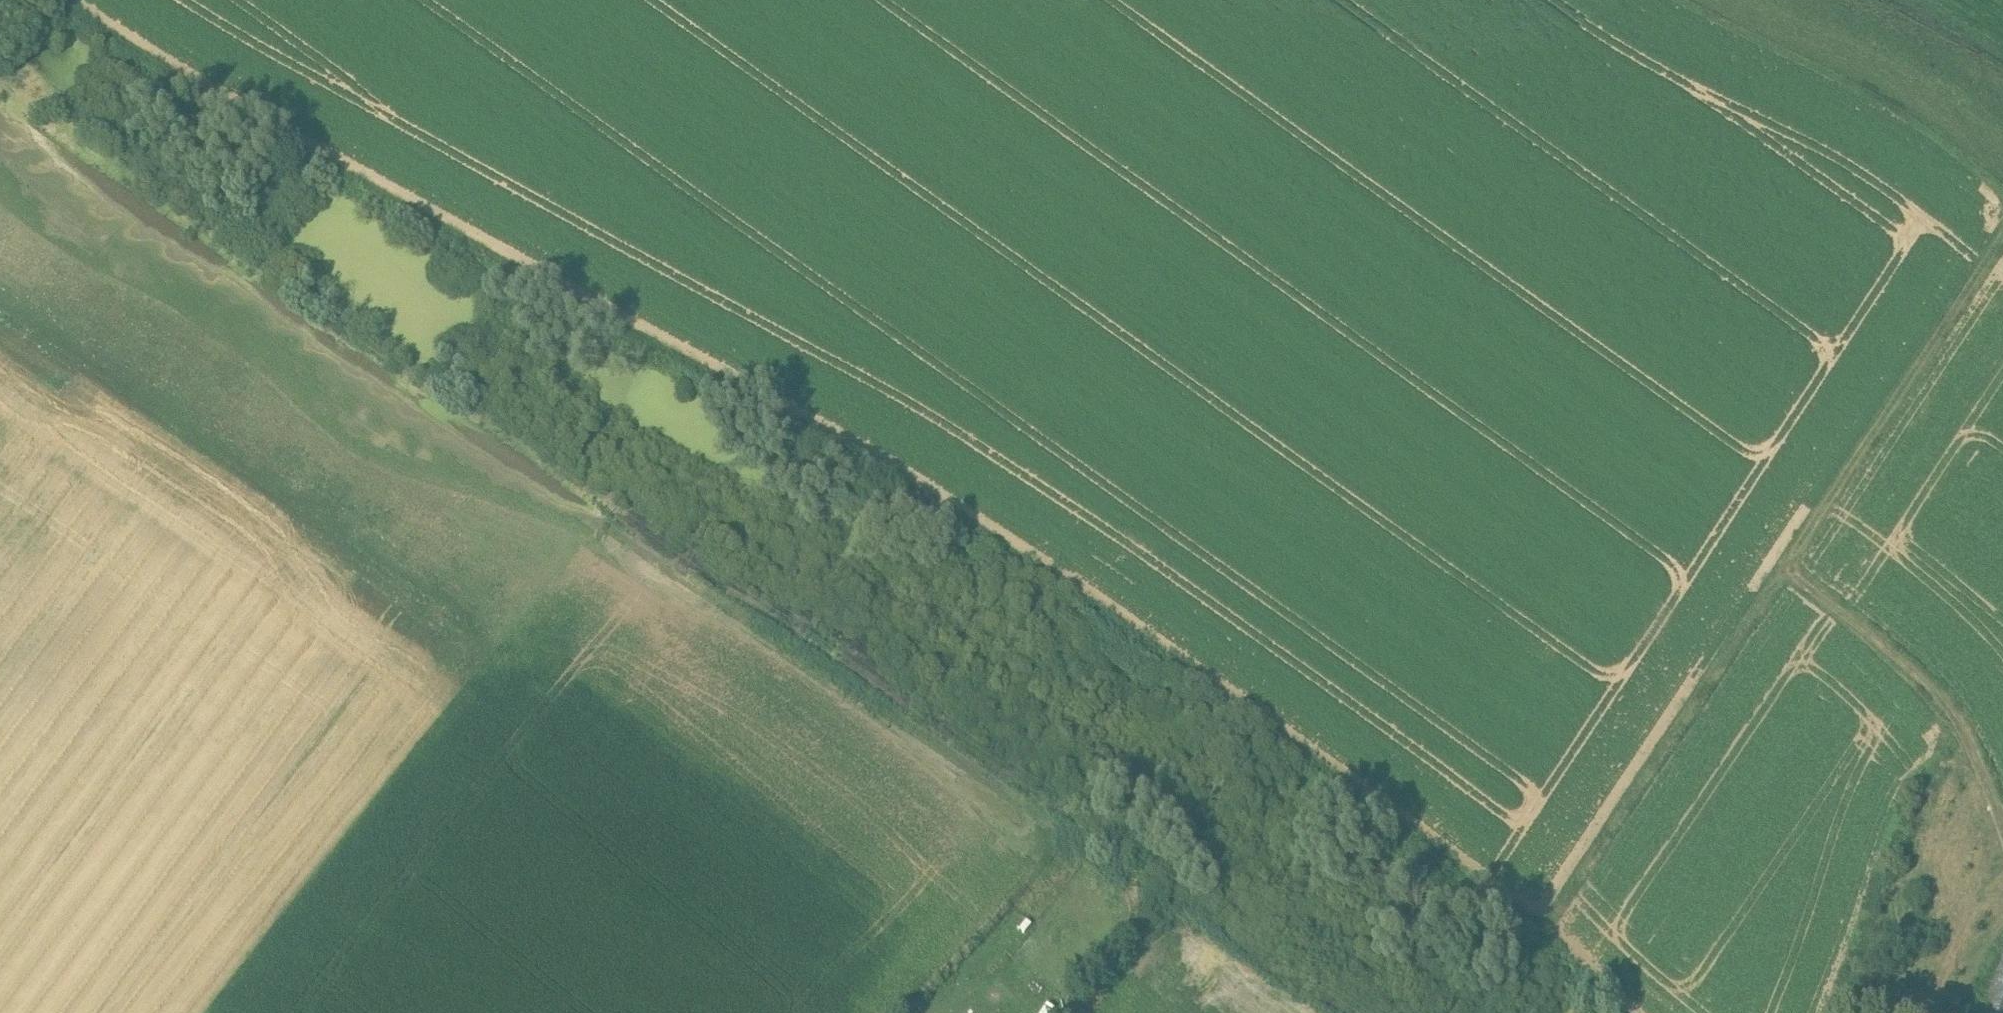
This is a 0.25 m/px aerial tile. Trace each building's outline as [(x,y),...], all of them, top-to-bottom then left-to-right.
[(1988,1000),(2002,1006),(2002,960),(1988,1000)] [(1988,1000),(1983,1012),(2002,1012),(2002,1006),(1988,1000)]
